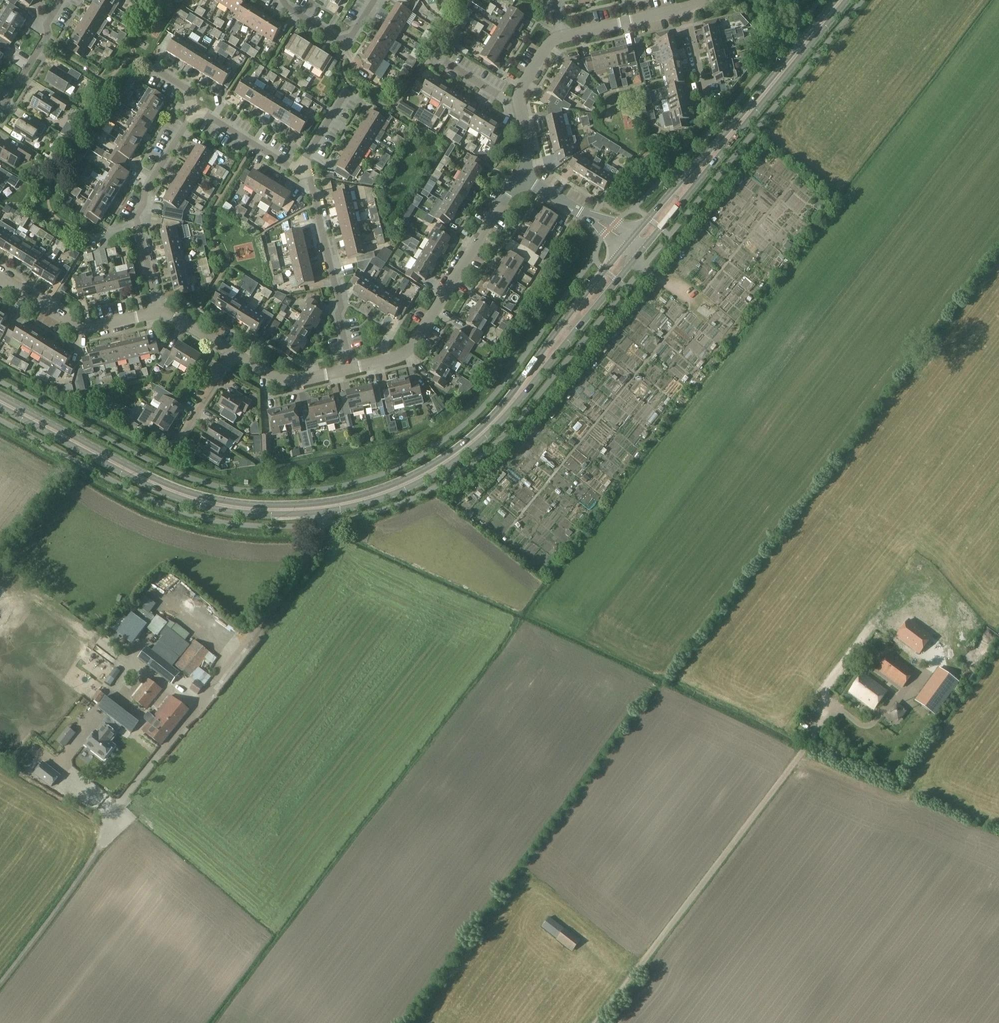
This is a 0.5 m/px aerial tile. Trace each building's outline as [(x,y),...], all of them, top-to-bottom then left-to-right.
[(116,8),(102,0),(96,0),(92,6),(107,15),(109,11),(113,13),(116,8)] [(116,8),(119,4),(115,2),(116,0),(102,0),(116,8)] [(234,0),(221,0),(219,3),(228,9),(234,0)] [(244,4),(247,0),(234,0),(228,9),(237,14),(238,15),(244,4)] [(397,5),(412,14),(414,11),(420,1),(420,0),(400,0),(397,5)] [(489,8),(476,0),(474,0),(472,3),(491,15),(493,11),(489,8)] [(448,12),(452,6),(445,1),(441,7),(448,12)] [(17,33),(24,22),(18,19),(22,12),(13,6),(9,4),(5,11),(8,13),(6,16),(1,14),(0,16),(0,22),(2,23),(12,29),(14,31),(15,32),(17,33)] [(245,25),(254,10),(244,4),(238,15),(237,14),(234,19),(245,25)] [(406,23),(412,14),(397,5),(391,14),(406,23)] [(104,20),(107,15),(92,6),(86,15),(105,27),(107,22),(104,20)] [(186,21),(186,20),(190,14),(180,7),(175,14),(186,21)] [(496,8),(493,11),(500,16),(503,12),(496,8)] [(504,18),(521,29),(523,26),(520,23),(524,16),(510,8),(504,18)] [(254,30),(263,15),(254,10),(245,25),(254,30)] [(195,26),(199,20),(190,14),(186,20),(195,26)] [(400,33),(406,23),(391,14),(385,23),(400,33)] [(102,31),(105,27),(86,15),(81,24),(95,34),(99,36),(102,31)] [(263,36),(272,21),(263,15),(254,30),(263,36)] [(741,15),(734,17),(735,22),(740,21),(746,27),(749,24),(741,15)] [(520,32),(521,29),(504,18),(498,28),(512,36),(516,30),(520,32)] [(199,20),(195,26),(200,28),(204,22),(199,20)] [(470,23),(477,27),(482,30),(484,26),(479,23),(479,24),(471,20),(470,23)] [(732,35),(737,34),(743,33),(755,30),(751,26),(742,28),(742,29),(736,31),(735,29),(720,33),(717,20),(704,23),(706,29),(702,30),(705,42),(722,38),(732,35)] [(272,21),(263,36),(273,42),(282,27),(272,21)] [(15,32),(14,31),(12,29),(2,23),(0,22),(0,46),(3,48),(6,50),(10,44),(17,33),(15,32)] [(395,42),(400,33),(385,23),(380,33),(395,42)] [(92,38),(95,34),(81,24),(75,34),(93,45),(96,41),(92,38)] [(508,42),(512,36),(498,28),(492,37),(510,48),(511,45),(508,42)] [(219,32),(218,31),(214,37),(215,38),(210,46),(207,51),(211,53),(219,40),(218,40),(222,34),(219,32)] [(660,53),(676,49),(673,37),(671,37),(670,31),(655,34),(658,47),(652,48),(654,54),(660,53)] [(389,52),(395,42),(380,33),(374,42),(389,52)] [(90,50),(93,45),(75,34),(68,45),(66,49),(71,52),(81,57),(87,48),(90,50)] [(120,46),(125,39),(118,35),(116,39),(118,40),(116,43),(120,46)] [(295,56),(304,41),(294,35),(285,50),(295,56)] [(707,47),(708,54),(724,50),(728,49),(726,43),(733,41),(732,35),(722,38),(705,42),(707,47)] [(176,58),(185,43),(176,37),(166,52),(176,58)] [(507,51),(510,48),(492,37),(486,46),(500,55),(504,49),(507,51)] [(185,64),(197,45),(197,43),(189,38),(186,43),(185,43),(176,58),(185,64)] [(305,62),(314,47),(304,41),(295,56),(305,62)] [(217,47),(214,51),(218,53),(224,44),(224,43),(221,42),(218,47),(217,47)] [(383,60),(389,52),(374,42),(368,51),(383,60)] [(204,55),(207,49),(197,43),(197,45),(185,64),(194,70),(204,55)] [(461,52),(466,56),(469,52),(463,48),(457,43),(454,47),(461,52)] [(496,62),(500,55),(486,46),(480,57),(497,67),(499,64),(496,62)] [(314,68),(323,53),(314,47),(305,62),(314,68)] [(626,47),(615,50),(619,67),(619,69),(629,67),(631,68),(637,66),(633,48),(627,49),(626,47)] [(663,64),(678,61),(676,49),(660,53),(663,64)] [(612,68),(619,67),(615,50),(603,53),(607,69),(608,75),(614,74),(612,68)] [(711,65),(727,62),(724,50),(708,54),(711,65)] [(390,65),(383,60),(368,51),(362,61),(366,64),(363,69),(381,80),(390,65)] [(323,74),(331,60),(332,59),(323,53),(314,68),(323,74)] [(595,72),(607,69),(603,53),(591,56),(592,58),(581,60),(588,72),(595,71),(595,72)] [(204,75),(213,60),(204,55),(194,70),(204,75)] [(561,73),(575,82),(583,87),(586,83),(586,81),(581,78),(584,73),(579,70),(582,65),(572,59),(569,64),(567,63),(561,73)] [(213,81),(222,66),(213,60),(204,75),(213,81)] [(727,62),(711,65),(714,77),(716,77),(717,83),(737,78),(736,71),(735,71),(733,60),(727,62)] [(665,76),(681,72),(678,61),(663,64),(665,76)] [(222,66),(213,81),(222,87),(232,72),(222,66)] [(67,76),(54,68),(46,81),(64,92),(72,79),(77,82),(81,75),(72,69),(67,76)] [(681,85),(684,84),(681,72),(665,76),(668,87),(668,88),(681,85)] [(268,83),(273,74),(271,73),(268,78),(265,81),(268,83)] [(568,92),(575,82),(561,73),(554,83),(568,92)] [(268,83),(271,85),(277,76),(273,74),(268,83)] [(430,99),(439,85),(429,79),(427,82),(420,78),(412,91),(419,96),(421,93),(430,99)] [(244,100),(253,85),(244,80),(235,95),(244,100)] [(563,102),(568,92),(554,83),(548,94),(552,96),(548,101),(551,103),(549,106),(561,109),(565,103),(563,102)] [(253,106),(263,91),(253,85),(244,100),(253,106)] [(441,106),(450,91),(439,85),(430,99),(441,106)] [(683,97),(681,85),(668,88),(668,87),(664,88),(667,101),(683,97)] [(148,89),(140,103),(158,114),(164,105),(160,103),(163,98),(148,89)] [(263,112),(272,97),(263,91),(253,106),(263,112)] [(451,112),(460,98),(450,91),(441,106),(434,116),(429,125),(427,127),(432,129),(438,119),(440,119),(446,109),(451,112)] [(652,91),(649,92),(642,94),(645,106),(652,104),(650,96),(653,95),(652,91)] [(69,103),(55,94),(51,100),(39,93),(30,107),(47,118),(48,115),(54,119),(57,118),(63,110),(64,111),(69,103)] [(588,100),(586,103),(592,107),(599,97),(592,93),(588,100)] [(572,105),(583,105),(583,96),(572,96),(572,105)] [(272,118),(281,103),(272,97),(263,112),(272,118)] [(670,112),(686,109),(685,104),(686,103),(687,102),(686,98),(685,98),(684,98),(683,97),(667,101),(670,112)] [(470,104),(460,98),(451,112),(449,115),(459,121),(461,118),(461,119),(468,108),(470,104)] [(152,124),(158,114),(140,103),(137,108),(140,110),(137,114),(152,124)] [(281,124),(291,109),(281,103),(272,118),(281,124)] [(565,127),(562,115),(561,109),(549,106),(551,118),(546,119),(549,131),(565,127)] [(376,107),(372,113),(370,112),(365,120),(380,129),(384,132),(390,123),(389,123),(392,118),(376,107)] [(418,119),(424,110),(421,108),(414,118),(417,120),(418,119)] [(469,128),(470,128),(478,114),(468,108),(461,119),(461,118),(459,121),(469,128)] [(291,129),(300,114),(291,109),(281,124),(291,129)] [(686,109),(670,112),(663,114),(667,134),(688,129),(686,121),(689,120),(686,109)] [(429,125),(434,116),(424,110),(418,119),(417,120),(427,127),(429,125)] [(146,133),(152,124),(137,114),(134,119),(131,117),(128,121),(146,133)] [(300,114),(291,129),(300,135),(301,133),(306,136),(314,123),(300,114)] [(480,135),(489,121),(478,114),(470,128),(480,135)] [(47,127),(32,118),(29,123),(22,119),(14,133),(31,143),(37,133),(41,135),(47,127)] [(374,139),(380,129),(365,120),(359,129),(374,139)] [(140,142),(146,133),(128,121),(125,126),(129,128),(126,133),(140,142)] [(489,121),(480,135),(490,141),(487,147),(491,149),(500,134),(496,131),(499,127),(489,121)] [(68,123),(61,133),(67,137),(69,135),(74,127),(68,123)] [(110,136),(113,132),(104,126),(101,130),(110,136)] [(452,132),(453,132),(455,129),(452,127),(446,136),(448,138),(452,132)] [(552,143),(568,139),(565,127),(549,131),(552,143)] [(455,128),(455,129),(453,132),(452,132),(448,138),(453,141),(459,130),(455,128)] [(371,144),(374,139),(359,129),(354,139),(369,148),(374,151),(376,147),(371,144)] [(135,151),(140,142),(126,133),(123,137),(119,135),(116,140),(135,151)] [(568,139),(552,143),(555,155),(556,154),(558,163),(572,157),(570,146),(575,144),(576,142),(575,137),(568,139)] [(363,157),(369,148),(354,139),(348,148),(363,157)] [(129,161),(135,151),(116,140),(114,144),(117,146),(111,156),(124,164),(127,159),(129,161)] [(2,141),(0,144),(0,159),(13,167),(21,156),(29,161),(34,153),(22,146),(18,151),(2,141)] [(239,152),(243,145),(238,142),(233,149),(239,152)] [(109,174),(123,183),(129,174),(121,169),(124,164),(92,144),(88,150),(110,163),(107,168),(111,171),(109,174)] [(192,154),(207,163),(213,154),(198,145),(192,154)] [(618,146),(614,153),(618,155),(622,148),(618,146)] [(357,167),(363,157),(348,148),(342,158),(357,167)] [(201,173),(207,163),(192,154),(186,164),(201,173)] [(462,172),(476,181),(486,165),(468,154),(464,159),(468,162),(462,172)] [(583,178),(592,164),(577,154),(569,167),(574,170),(573,171),(583,178)] [(383,169),(389,160),(382,156),(377,165),(383,169)] [(351,176),(357,167),(342,158),(336,167),(338,168),(335,173),(348,181),(351,176)] [(594,184),(603,170),(598,167),(602,161),(596,158),(592,164),(583,178),(594,184)] [(447,168),(449,164),(443,160),(438,167),(443,170),(445,166),(447,168)] [(195,182),(201,173),(186,164),(181,173),(195,182)] [(2,177),(11,182),(15,176),(1,168),(0,170),(0,181),(2,177)] [(603,170),(594,184),(604,191),(607,186),(612,190),(622,174),(613,168),(609,174),(603,170)] [(123,183),(109,174),(108,174),(105,172),(102,177),(101,176),(98,176),(87,169),(85,172),(91,176),(99,181),(117,193),(123,183)] [(254,192),(263,177),(253,171),(244,186),(254,192)] [(370,176),(377,179),(379,175),(373,171),(370,176)] [(470,191),(476,181),(462,172),(455,182),(470,191)] [(190,192),(195,182),(181,173),(175,183),(190,192)] [(263,198),(272,183),(263,177),(254,192),(263,198)] [(112,202),(117,193),(99,181),(96,186),(100,188),(97,192),(112,202)] [(463,201),(470,191),(455,182),(449,192),(463,201)] [(184,200),(190,192),(175,183),(169,191),(184,200)] [(275,199),(276,197),(279,193),(281,188),(272,183),(263,198),(261,202),(270,207),(272,203),(275,199)] [(682,187),(654,216),(659,222),(688,192),(682,187)] [(275,199),(272,203),(288,213),(294,202),(288,199),(291,194),(281,188),(279,193),(276,197),(275,199)] [(112,202),(97,192),(93,190),(88,200),(106,211),(112,202)] [(178,210),(184,200),(169,191),(163,201),(165,202),(159,216),(178,220),(181,212),(178,210)] [(335,206),(352,202),(350,191),(333,195),(335,206)] [(457,212),(463,201),(449,192),(442,203),(457,212)] [(821,197),(816,204),(821,208),(826,201),(821,197)] [(100,221),(106,211),(88,200),(78,214),(96,225),(99,220),(100,221)] [(338,217),(355,213),(352,202),(335,206),(338,217)] [(450,222),(457,212),(442,203),(436,213),(433,211),(430,216),(444,225),(447,220),(450,222)] [(229,212),(232,207),(227,204),(224,208),(229,212)] [(538,217),(552,226),(558,217),(544,209),(538,217)] [(0,215),(0,218),(5,221),(8,215),(2,211),(0,215)] [(16,211),(14,214),(20,217),(23,219),(25,216),(16,211)] [(264,213),(261,219),(267,222),(270,216),(264,213)] [(340,227),(357,223),(355,213),(338,217),(340,227)] [(399,223),(407,227),(409,223),(407,222),(410,218),(404,215),(399,223)] [(23,219),(19,225),(23,228),(27,222),(29,218),(25,216),(23,219)] [(163,243),(180,239),(185,238),(183,226),(181,226),(182,221),(163,217),(160,231),(163,243)] [(547,236),(552,226),(538,217),(533,225),(532,227),(547,236)] [(648,237),(657,225),(651,221),(642,233),(648,237)] [(14,234),(15,232),(0,222),(0,248),(3,251),(12,237),(14,234)] [(343,238),(360,234),(357,223),(340,227),(343,238)] [(430,240),(430,241),(446,251),(449,246),(446,245),(450,239),(445,236),(448,231),(437,224),(427,239),(430,240)] [(541,244),(547,236),(532,227),(532,228),(527,235),(541,244)] [(288,245),(305,241),(302,230),(285,234),(288,245)] [(14,257),(22,243),(25,239),(26,237),(21,234),(19,238),(14,234),(12,237),(3,251),(14,257)] [(345,248),(362,244),(360,234),(343,238),(345,248)] [(535,255),(541,244),(527,235),(521,246),(535,255)] [(404,240),(414,246),(416,242),(407,236),(404,240)] [(36,244),(26,237),(25,239),(22,243),(14,257),(24,263),(33,249),(36,244)] [(180,239),(163,243),(166,255),(182,251),(180,239)] [(412,248),(414,246),(404,240),(402,243),(408,247),(408,246),(412,248)] [(535,255),(521,246),(512,240),(506,249),(510,252),(524,261),(534,267),(540,258),(535,255)] [(290,255),(307,251),(305,241),(288,245),(290,255)] [(443,255),(446,251),(430,241),(423,251),(437,260),(441,254),(443,255)] [(788,242),(784,247),(788,251),(793,246),(788,242)] [(362,244),(345,248),(348,259),(365,255),(362,244)] [(377,258),(386,263),(392,252),(385,247),(381,251),(377,258)] [(43,256),(43,255),(46,251),(41,249),(38,253),(35,251),(33,249),(24,263),(34,270),(41,259),(42,258),(43,256)] [(99,251),(102,265),(108,263),(105,250),(99,251)] [(96,266),(102,265),(99,251),(93,253),(96,266)] [(169,267),(185,263),(191,261),(190,257),(184,258),(182,251),(166,255),(169,267)] [(292,266),(310,262),(307,251),(290,255),(292,266)] [(434,265),(437,260),(423,251),(417,262),(433,272),(436,267),(434,265)] [(402,255),(397,252),(392,259),(398,262),(402,255)] [(518,270),(524,261),(510,252),(504,261),(518,270)] [(42,280),(51,265),(53,262),(43,255),(43,256),(42,258),(41,259),(34,270),(32,273),(42,280)] [(368,273),(374,263),(372,261),(373,260),(358,263),(358,270),(364,273),(365,272),(368,273)] [(512,280),(518,270),(504,261),(499,269),(498,271),(512,280)] [(51,265),(42,280),(53,286),(56,281),(61,284),(71,269),(66,266),(62,272),(58,269),(60,266),(53,262),(51,265)] [(295,277),(312,273),(310,262),(292,266),(295,277)] [(431,276),(433,272),(417,262),(411,271),(409,269),(405,275),(417,282),(419,277),(424,280),(428,274),(431,276)] [(171,279),(188,275),(185,263),(169,267),(171,279)] [(681,263),(679,271),(687,274),(690,266),(681,263)] [(117,274),(120,290),(132,288),(131,282),(137,281),(133,264),(126,265),(128,271),(117,274)] [(390,278),(391,278),(394,273),(391,271),(387,276),(386,275),(383,281),(387,283),(390,278)] [(507,288),(512,280),(498,271),(497,272),(493,279),(507,288)] [(363,301),(373,285),(363,279),(364,276),(358,272),(352,284),(357,287),(354,293),(360,296),(358,298),(363,301)] [(312,273),(295,277),(297,287),(315,283),(312,273)] [(80,278),(75,279),(79,300),(97,296),(93,279),(93,277),(87,278),(86,274),(79,276),(80,278)] [(109,293),(120,290),(117,274),(105,277),(109,293)] [(188,275),(171,279),(174,290),(176,290),(177,296),(195,292),(194,290),(193,285),(191,286),(188,275)] [(97,296),(109,293),(105,277),(93,279),(97,296)] [(501,298),(507,288),(493,279),(487,289),(501,298)] [(406,280),(400,293),(412,299),(418,286),(406,280)] [(215,307),(226,313),(235,299),(229,296),(233,289),(223,283),(213,299),(218,303),(215,307)] [(374,305),(383,291),(373,285),(363,301),(367,304),(369,301),(374,305)] [(258,305),(262,294),(254,291),(250,302),(258,305)] [(383,314),(393,298),(383,291),(374,305),(380,309),(379,311),(383,314)] [(471,311),(487,321),(493,312),(495,313),(499,308),(482,297),(475,309),(473,308),(471,311)] [(302,315),(318,326),(321,321),(318,320),(322,314),(317,310),(320,305),(309,298),(306,303),(308,305),(302,315)] [(393,298),(383,314),(388,317),(389,314),(395,318),(399,313),(403,316),(410,305),(405,301),(403,304),(393,298)] [(236,320),(245,305),(235,299),(226,313),(236,320)] [(246,326),(255,312),(245,305),(236,320),(246,326)] [(255,312),(246,326),(257,332),(260,327),(265,330),(273,317),(264,311),(261,316),(261,315),(255,312)] [(481,332),(487,321),(471,311),(468,316),(470,318),(466,323),(472,327),(469,332),(480,339),(483,333),(481,332)] [(0,313),(0,339),(1,339),(10,325),(4,321),(7,317),(0,313)] [(315,330),(318,326),(302,315),(295,326),(309,334),(313,328),(315,330)] [(275,320),(272,325),(278,329),(281,324),(275,320)] [(21,345),(30,332),(20,325),(18,329),(13,326),(3,341),(8,344),(11,339),(12,339),(21,345)] [(272,325),(267,334),(273,338),(278,329),(272,325)] [(306,340),(309,334),(295,326),(289,336),(305,346),(308,342),(306,340)] [(480,339),(469,332),(466,337),(456,331),(452,337),(450,335),(447,340),(463,350),(470,340),(477,344),(480,339)] [(32,352),(40,338),(30,332),(21,345),(32,352)] [(670,332),(665,338),(670,343),(676,337),(670,332)] [(303,350),(305,346),(289,336),(283,345),(281,344),(277,350),(288,357),(291,352),(297,355),(300,349),(303,350)] [(42,358),(51,345),(40,338),(32,352),(42,358)] [(135,341),(139,357),(159,352),(156,339),(148,341),(147,338),(135,341)] [(468,353),(463,350),(447,340),(445,344),(447,346),(443,352),(457,360),(462,363),(468,353)] [(127,360),(139,357),(135,341),(123,344),(127,360)] [(180,365),(189,349),(179,343),(172,354),(166,350),(157,365),(162,369),(164,366),(168,368),(175,361),(180,365)] [(116,363),(127,360),(123,344),(112,346),(116,363)] [(52,365),(61,351),(51,345),(42,358),(40,362),(50,368),(52,365)] [(105,365),(116,363),(112,346),(101,349),(105,365)] [(93,368),(105,365),(101,349),(88,352),(89,357),(82,359),(83,366),(78,367),(80,376),(85,374),(86,375),(94,373),(93,368)] [(201,356),(189,349),(180,365),(187,369),(186,371),(190,373),(187,378),(193,382),(204,364),(198,360),(201,356)] [(616,362),(623,352),(619,349),(612,359),(616,362)] [(61,351),(52,365),(50,368),(46,375),(42,381),(46,383),(50,377),(51,378),(57,368),(74,378),(75,371),(74,370),(77,366),(69,361),(71,357),(61,351)] [(451,371),(457,360),(443,352),(440,357),(438,356),(435,361),(451,371)] [(445,380),(451,371),(435,361),(432,365),(434,366),(430,372),(436,376),(432,381),(443,388),(447,382),(445,380)] [(467,374),(471,366),(463,362),(459,369),(467,374)] [(25,363),(21,369),(26,372),(29,365),(25,363)] [(154,371),(152,376),(158,379),(161,373),(154,371)] [(409,377),(398,380),(403,400),(405,409),(424,404),(421,391),(413,393),(409,377)] [(392,403),(403,400),(398,380),(387,382),(391,398),(385,400),(389,414),(395,413),(392,403)] [(372,386),(359,389),(363,407),(371,405),(372,409),(377,408),(377,409),(380,408),(382,417),(386,416),(378,385),(372,386)] [(158,410),(174,420),(181,408),(174,403),(177,399),(157,387),(154,392),(159,395),(155,401),(161,405),(158,410)] [(359,389),(340,394),(344,408),(345,416),(350,415),(364,411),(363,407),(359,389)] [(237,418),(236,414),(239,409),(245,413),(251,402),(239,394),(236,399),(226,393),(219,406),(225,409),(221,416),(234,423),(237,418)] [(436,394),(431,398),(435,407),(442,402),(436,394)] [(333,396),(320,399),(325,418),(327,426),(347,421),(345,416),(344,408),(336,410),(333,396)] [(317,420),(325,418),(320,399),(308,401),(310,411),(303,412),(308,432),(319,429),(317,420)] [(167,432),(174,420),(158,410),(149,404),(145,410),(152,414),(148,420),(151,422),(154,424),(167,432)] [(281,408),(286,426),(293,425),(294,431),(301,429),(295,404),(281,408)] [(280,428),(286,426),(281,408),(268,411),(274,436),(281,434),(280,428)] [(151,429),(154,424),(151,422),(148,420),(152,414),(145,410),(138,421),(151,429)] [(224,446),(225,447),(230,439),(237,443),(242,434),(221,421),(218,426),(214,424),(207,435),(207,436),(224,446)] [(308,432),(300,434),(303,450),(306,449),(307,452),(312,451),(308,432)] [(207,436),(207,435),(206,435),(198,447),(199,448),(195,454),(206,461),(206,459),(218,467),(224,456),(219,453),(224,446),(207,436)] [(256,447),(262,443),(258,436),(252,440),(256,447)] [(263,453),(271,453),(270,436),(263,436),(263,453)] [(917,552),(911,560),(929,574),(935,566),(917,552)] [(157,616),(148,627),(157,635),(167,623),(157,616)] [(221,619),(219,624),(230,629),(232,624),(221,619)] [(909,620),(897,637),(919,654),(932,637),(909,620)] [(193,640),(175,663),(191,676),(209,653),(193,640)] [(180,673),(172,666),(147,647),(138,658),(171,684),(180,673)] [(935,713),(958,682),(940,670),(918,700),(935,713)] [(873,709),(886,691),(864,676),(851,692),(873,709)] [(146,709),(162,689),(149,679),(133,698),(146,709)] [(188,682),(186,691),(196,694),(199,685),(188,682)] [(98,690),(92,698),(99,703),(105,694),(98,690)] [(171,695),(153,717),(148,712),(144,717),(148,723),(141,730),(161,746),(189,710),(171,695)] [(108,697),(99,708),(107,714),(108,712),(129,728),(128,729),(133,734),(138,728),(133,723),(136,719),(108,697)] [(94,719),(101,712),(98,709),(91,715),(94,719)] [(68,727),(57,740),(65,746),(75,734),(68,727)] [(103,731),(95,742),(113,757),(121,746),(117,742),(121,737),(111,729),(107,735),(103,731)] [(43,762),(34,774),(51,787),(60,776),(43,762)] [(556,937),(561,929),(549,919),(543,927),(556,937)]
